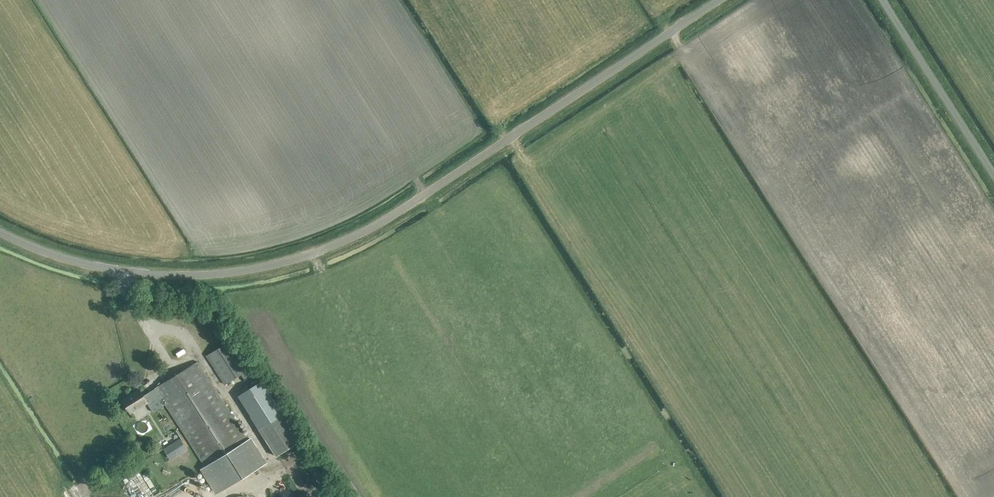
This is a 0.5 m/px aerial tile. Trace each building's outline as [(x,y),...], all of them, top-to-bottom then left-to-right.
[(229,343),(206,358),(224,386),(247,372),(229,343)] [(152,413),(164,405),(204,467),(202,469),(217,493),(264,463),(248,438),(245,440),(196,364),(142,399),(137,392),(123,402),(131,414),(146,404),(152,413)] [(247,415),(274,456),(299,440),(271,400),(247,415)] [(179,439),(170,445),(176,455),(185,449),(179,439)] [(284,455),(298,480),(312,472),(302,455),(296,459),(292,450),(284,455)] [(187,467),(171,477),(175,483),(191,473),(187,467)]
